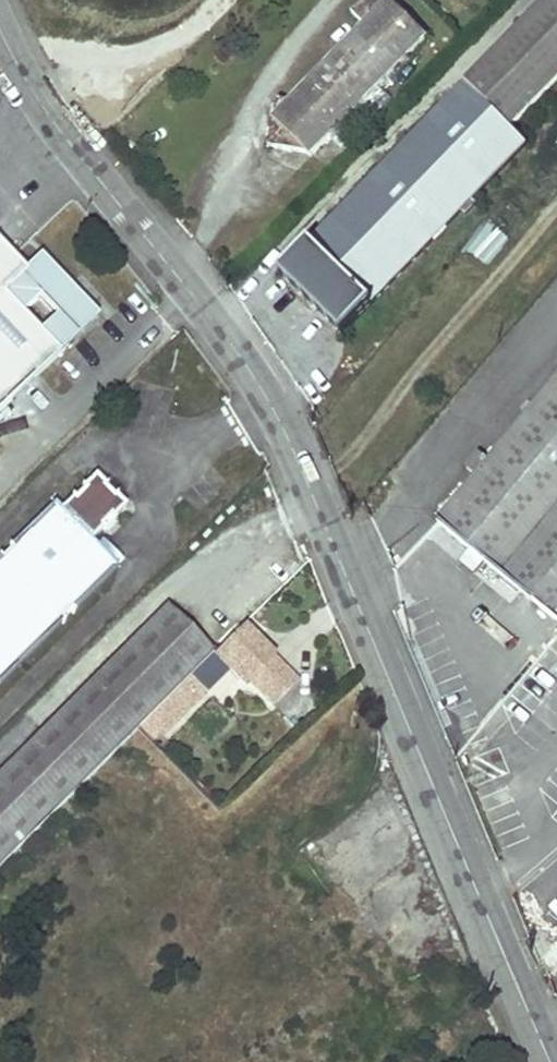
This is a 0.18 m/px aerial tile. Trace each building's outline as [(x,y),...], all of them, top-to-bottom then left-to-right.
[(283,274),(344,332),(526,143),(511,129),(556,81),(556,0),(548,0),(283,274)] [(425,39),(388,2),(274,118),(311,155),(425,39)] [(488,222),(463,246),(484,267),(508,242),(488,222)] [(104,319),(46,259),(28,275),(0,245),(0,418),(104,319)] [(490,462),(481,454),(470,468),(479,476),(440,522),(546,611),(556,621),(556,382),(490,462)] [(116,569),(90,544),(125,509),(95,478),(60,513),(53,506),(0,559),(0,685),(116,569)] [(212,655),(165,608),(0,773),(0,866),(143,724),(184,682),(212,655)] [(294,682),(242,630),(213,659),(242,687),(246,682),(270,705),(294,682)] [(193,692),(184,682),(143,724),(150,731),(185,701),(193,692)] [(556,946),(541,963),(549,980),(556,971),(556,948),(556,946)]
